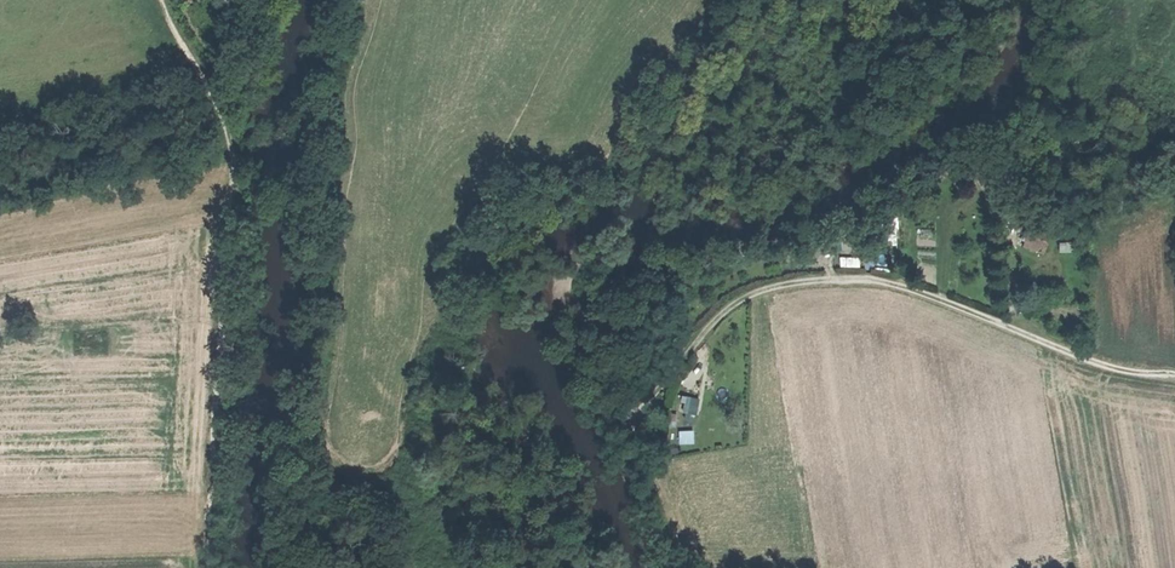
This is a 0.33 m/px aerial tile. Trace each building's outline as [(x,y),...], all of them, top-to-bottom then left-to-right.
[(1037,244),(1027,241),(1025,247),(1045,253),(1048,240),(1039,238),(1037,244)] [(698,412),(699,398),(686,397),(686,411),(698,412)]
